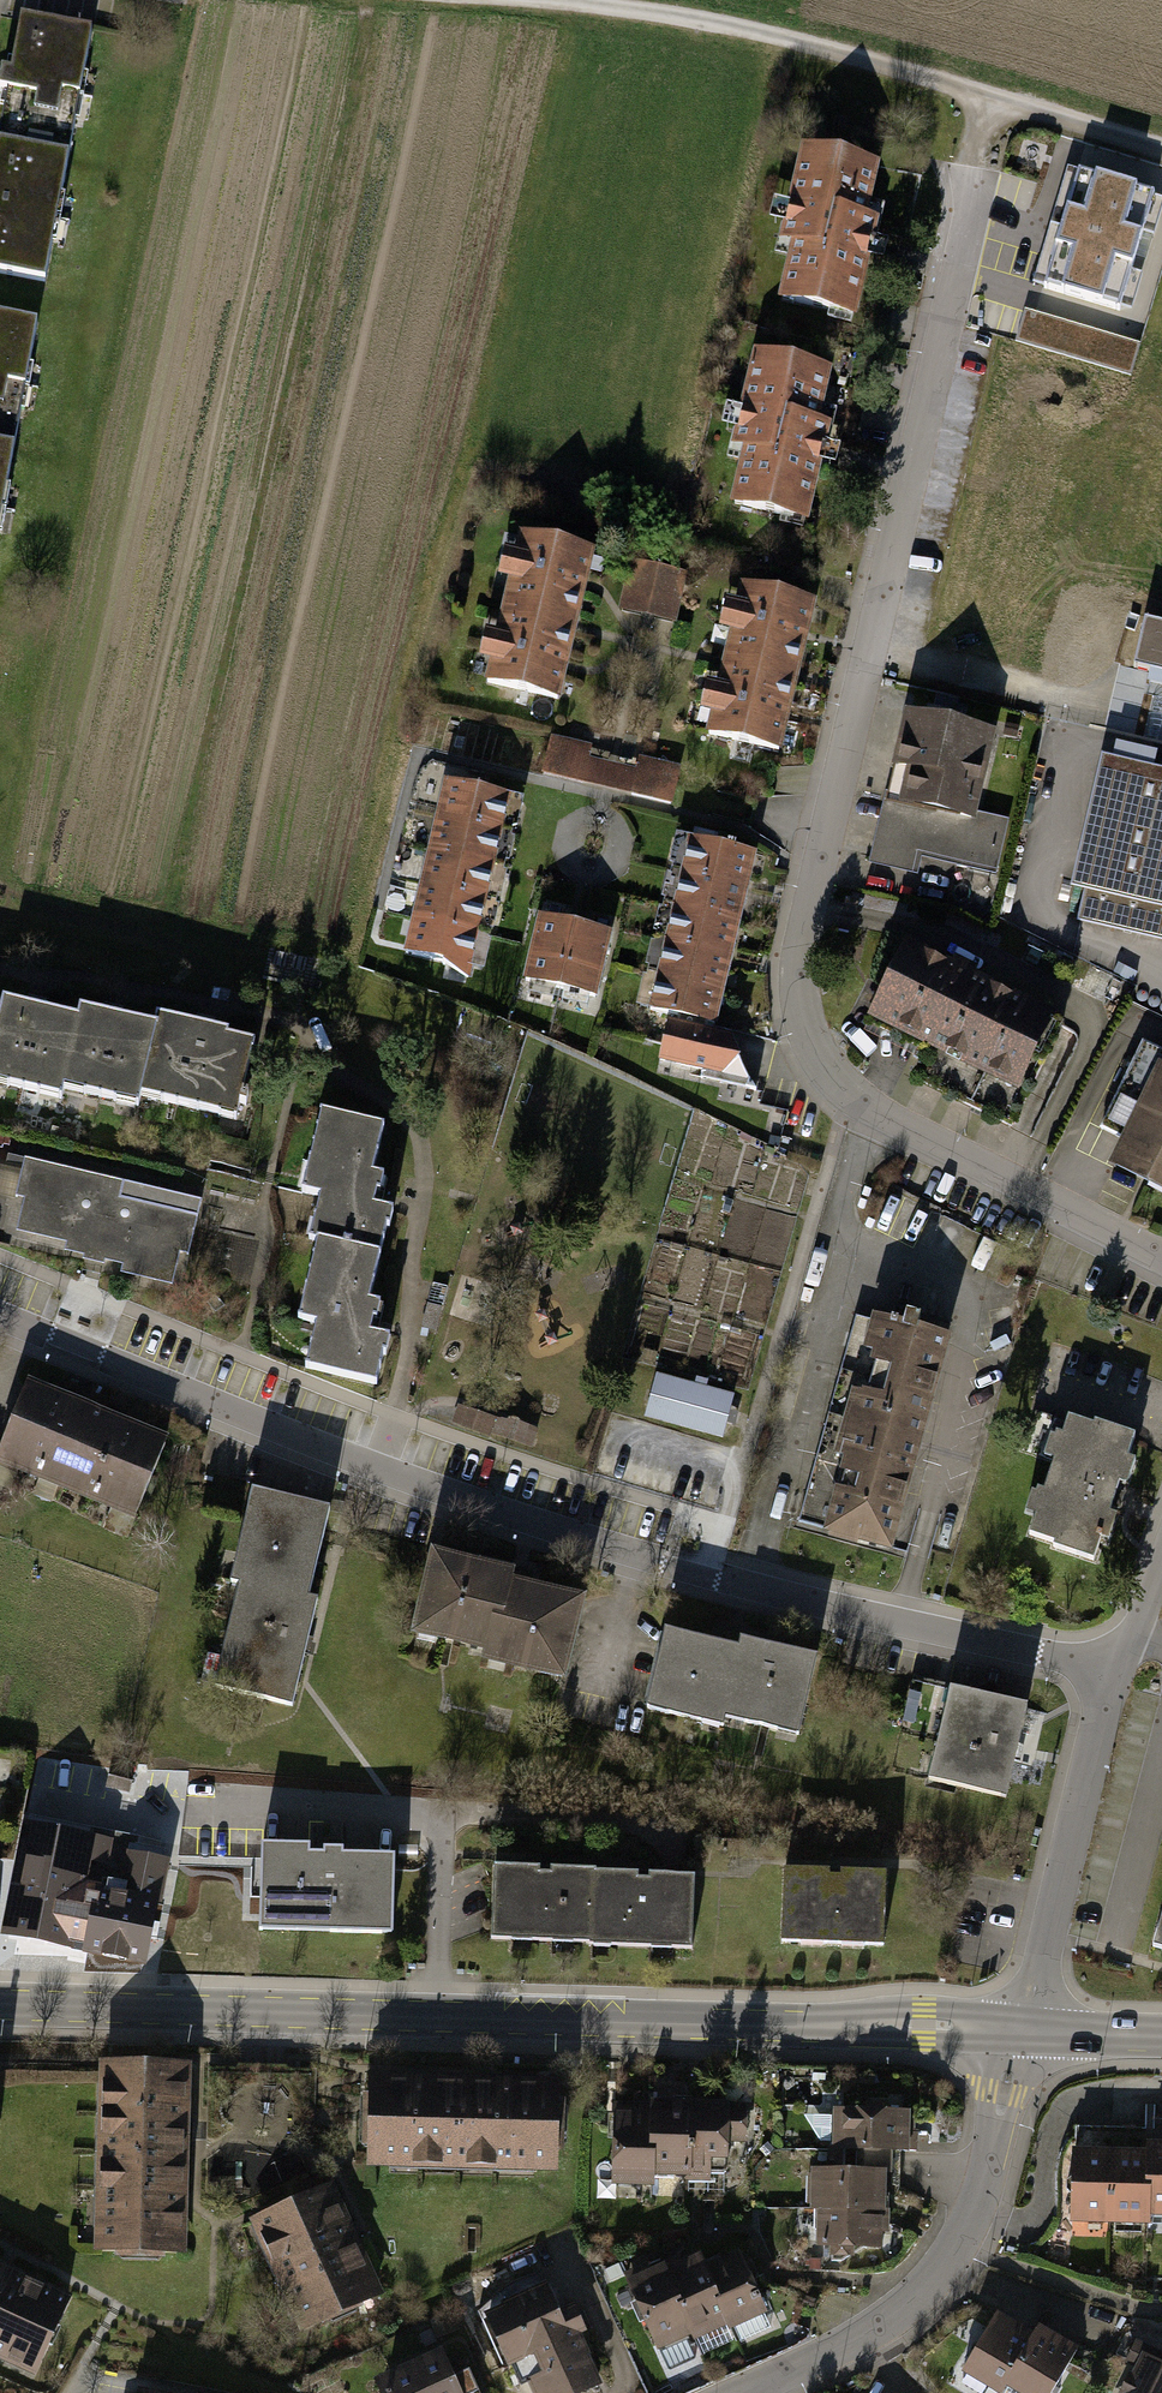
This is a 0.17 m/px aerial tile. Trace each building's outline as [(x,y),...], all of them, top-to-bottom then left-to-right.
[(15,94),(4,153),(74,166),(98,36),(28,23),(18,75),(7,73),(4,91),(15,94)] [(74,166),(4,153),(0,178),(0,270),(53,280),(74,166)] [(785,302),(862,319),(884,221),(874,219),(885,169),(810,153),(789,248),(797,250),(785,302)] [(1146,197),(1081,178),(1050,284),(1115,303),(1146,197)] [(1041,342),(1125,367),(1132,340),(1049,315),(1041,342)] [(21,452),(44,325),(0,317),(0,448),(21,452)] [(739,504),(816,521),(838,423),(828,421),(839,372),(764,355),(742,450),(751,452),(739,504)] [(21,452),(0,448),(0,568),(1,569),(21,452)] [(565,696),(601,552),(526,533),(490,678),(565,696)] [(681,621),(692,575),(637,562),(626,608),(681,621)] [(713,734),(788,751),(823,606),(748,588),(713,734)] [(935,812),(981,823),(1003,735),(916,714),(894,801),(935,812)] [(547,775),(681,802),(689,765),(643,756),(641,766),(595,757),(597,745),(555,736),(547,775)] [(1158,767),(1161,752),(1120,743),(1117,759),(1158,767)] [(1108,759),(1077,890),(1087,893),(1080,921),(1161,940),(1161,771),(1108,759)] [(444,816),(512,831),(520,797),(451,782),(444,816)] [(879,859),(921,869),(935,812),(894,801),(879,859)] [(436,850),(505,865),(512,831),(444,816),(436,850)] [(690,876),(754,889),(761,855),(697,842),(690,876)] [(429,883),(497,898),(505,865),(436,850),(429,883)] [(683,910),(747,924),(754,889),(690,876),(683,910)] [(421,917),(490,932),(497,898),(429,883),(421,917)] [(676,944),(740,958),(747,924),(683,910),(676,944)] [(414,951),(482,966),(490,932),(421,917),(414,951)] [(546,919),(533,983),(570,991),(582,926),(546,919)] [(582,926),(570,991),(606,998),(618,933),(582,926)] [(669,979),(733,992),(740,958),(676,944),(669,979)] [(1026,1094),(1063,1019),(914,946),(877,1021),(1026,1094)] [(662,1013),(726,1026),(733,992),(669,979),(662,1013)] [(78,1023),(2,1005),(0,1015),(0,1089),(59,1103),(62,1091),(78,1023)] [(141,1098),(156,1033),(80,1015),(78,1023),(62,1091),(139,1108),(141,1098)] [(236,1120),(252,1049),(224,1043),(225,1038),(159,1023),(156,1033),(141,1098),(236,1120)] [(754,1085),(739,1039),(676,1028),(669,1063),(754,1085)] [(1119,1167),(1161,1187),(1161,1077),(1119,1167)] [(331,1248),(393,1262),(404,1216),(384,1211),(388,1197),(393,1198),(397,1184),(384,1181),(395,1135),(334,1121),(316,1197),(334,1201),(324,1246),(331,1248)] [(189,1255),(202,1200),(24,1158),(24,1159),(9,1155),(6,1171),(20,1174),(17,1189),(25,1191),(17,1227),(67,1239),(65,1247),(123,1261),(121,1269),(173,1282),(181,1246),(187,1247),(186,1254),(189,1255)] [(313,1372),(390,1390),(401,1343),(382,1339),(385,1325),(392,1326),(396,1310),(382,1307),(393,1262),(331,1248),(320,1296),(316,1295),(309,1325),(332,1330),(327,1352),(319,1350),(313,1372)] [(839,1424),(932,1449),(961,1343),(867,1318),(839,1424)] [(727,1438),(739,1394),(660,1372),(647,1416),(727,1438)] [(146,1514),(173,1443),(37,1392),(10,1464),(146,1514)] [(1139,1463),(1146,1443),(1080,1422),(1073,1444),(1058,1439),(1051,1460),(1066,1465),(1055,1498),(1043,1494),(1036,1516),(1047,1520),(1041,1539),(1112,1562),(1126,1520),(1120,1518),(1130,1487),(1140,1490),(1148,1466),(1139,1463)] [(810,1531),(904,1556),(932,1449),(839,1424),(810,1531)] [(248,1588),(318,1602),(339,1517),(262,1498),(240,1586),(248,1588)] [(487,1650),(507,1575),(509,1567),(431,1546),(409,1629),(487,1650)] [(507,1575),(487,1650),(485,1656),(563,1677),(585,1596),(507,1575)] [(318,1602),(248,1588),(224,1688),(302,1707),(327,1604),(318,1602)] [(726,1712),(739,1648),(664,1631),(647,1705),(723,1723),(726,1712)] [(739,1648),(726,1712),(797,1729),(814,1656),(741,1640),(739,1648)] [(930,1774),(1007,1792),(1028,1703),(951,1685),(930,1774)] [(158,1967),(174,1864),(117,1854),(119,1838),(27,1824),(8,1943),(158,1967)] [(260,1932),(394,1935),(396,1856),(312,1855),(312,1847),(262,1846),(260,1932)] [(504,1872),(501,1942),(601,1948),(605,1877),(504,1872)] [(793,1946),(895,1951),(898,1882),(797,1876),(793,1946)] [(605,1877),(601,1948),(702,1953),(706,1883),(605,1877)] [(108,2160),(193,2162),(195,2071),(110,2069),(108,2160)] [(470,2165),(472,2081),(377,2079),(375,2163),(470,2165)] [(565,2166),(566,2082),(472,2081),(470,2165),(565,2166)] [(656,2172),(656,2102),(618,2101),(617,2180),(655,2180),(656,2172)] [(656,2102),(656,2172),(694,2172),(694,2102),(656,2102)] [(694,2102),(694,2172),(716,2173),(716,2160),(738,2161),(738,2140),(747,2140),(748,2103),(694,2102)] [(833,2140),(889,2141),(911,2142),(912,2107),(834,2105),(833,2140)] [(889,2141),(833,2140),(832,2160),(806,2159),(805,2198),(819,2199),(819,2202),(887,2204),(889,2141)] [(1116,2224),(1117,2154),(1081,2154),(1081,2223),(1116,2224)] [(1117,2154),(1116,2224),(1155,2224),(1155,2215),(1155,2154),(1117,2154)] [(106,2250),(191,2252),(193,2162),(108,2160),(106,2250)] [(305,2331),(388,2293),(339,2186),(256,2224),(305,2331)] [(887,2204),(819,2202),(818,2241),(886,2243),(887,2204)] [(704,2263),(734,2325),(735,2326),(772,2309),(741,2245),(704,2263)] [(666,2268),(698,2333),(702,2341),(734,2325),(704,2263),(699,2252),(666,2268)] [(698,2333),(666,2268),(661,2257),(627,2273),(664,2349),(698,2333)] [(75,2299),(0,2267),(0,2358),(42,2376),(75,2299)] [(601,2380),(557,2277),(493,2304),(531,2392),(571,2392),(601,2380)] [(1043,2337),(1005,2316),(971,2376),(1003,2392),(1011,2392),(1014,2388),(1043,2337)] [(1084,2349),(1047,2329),(1043,2337),(1014,2388),(1023,2392),(1060,2392),(1084,2349)] [(450,2354),(384,2386),(387,2392),(469,2392),(450,2354)] [(1149,2355),(1130,2392),(1161,2392),(1161,2361),(1149,2355)]
